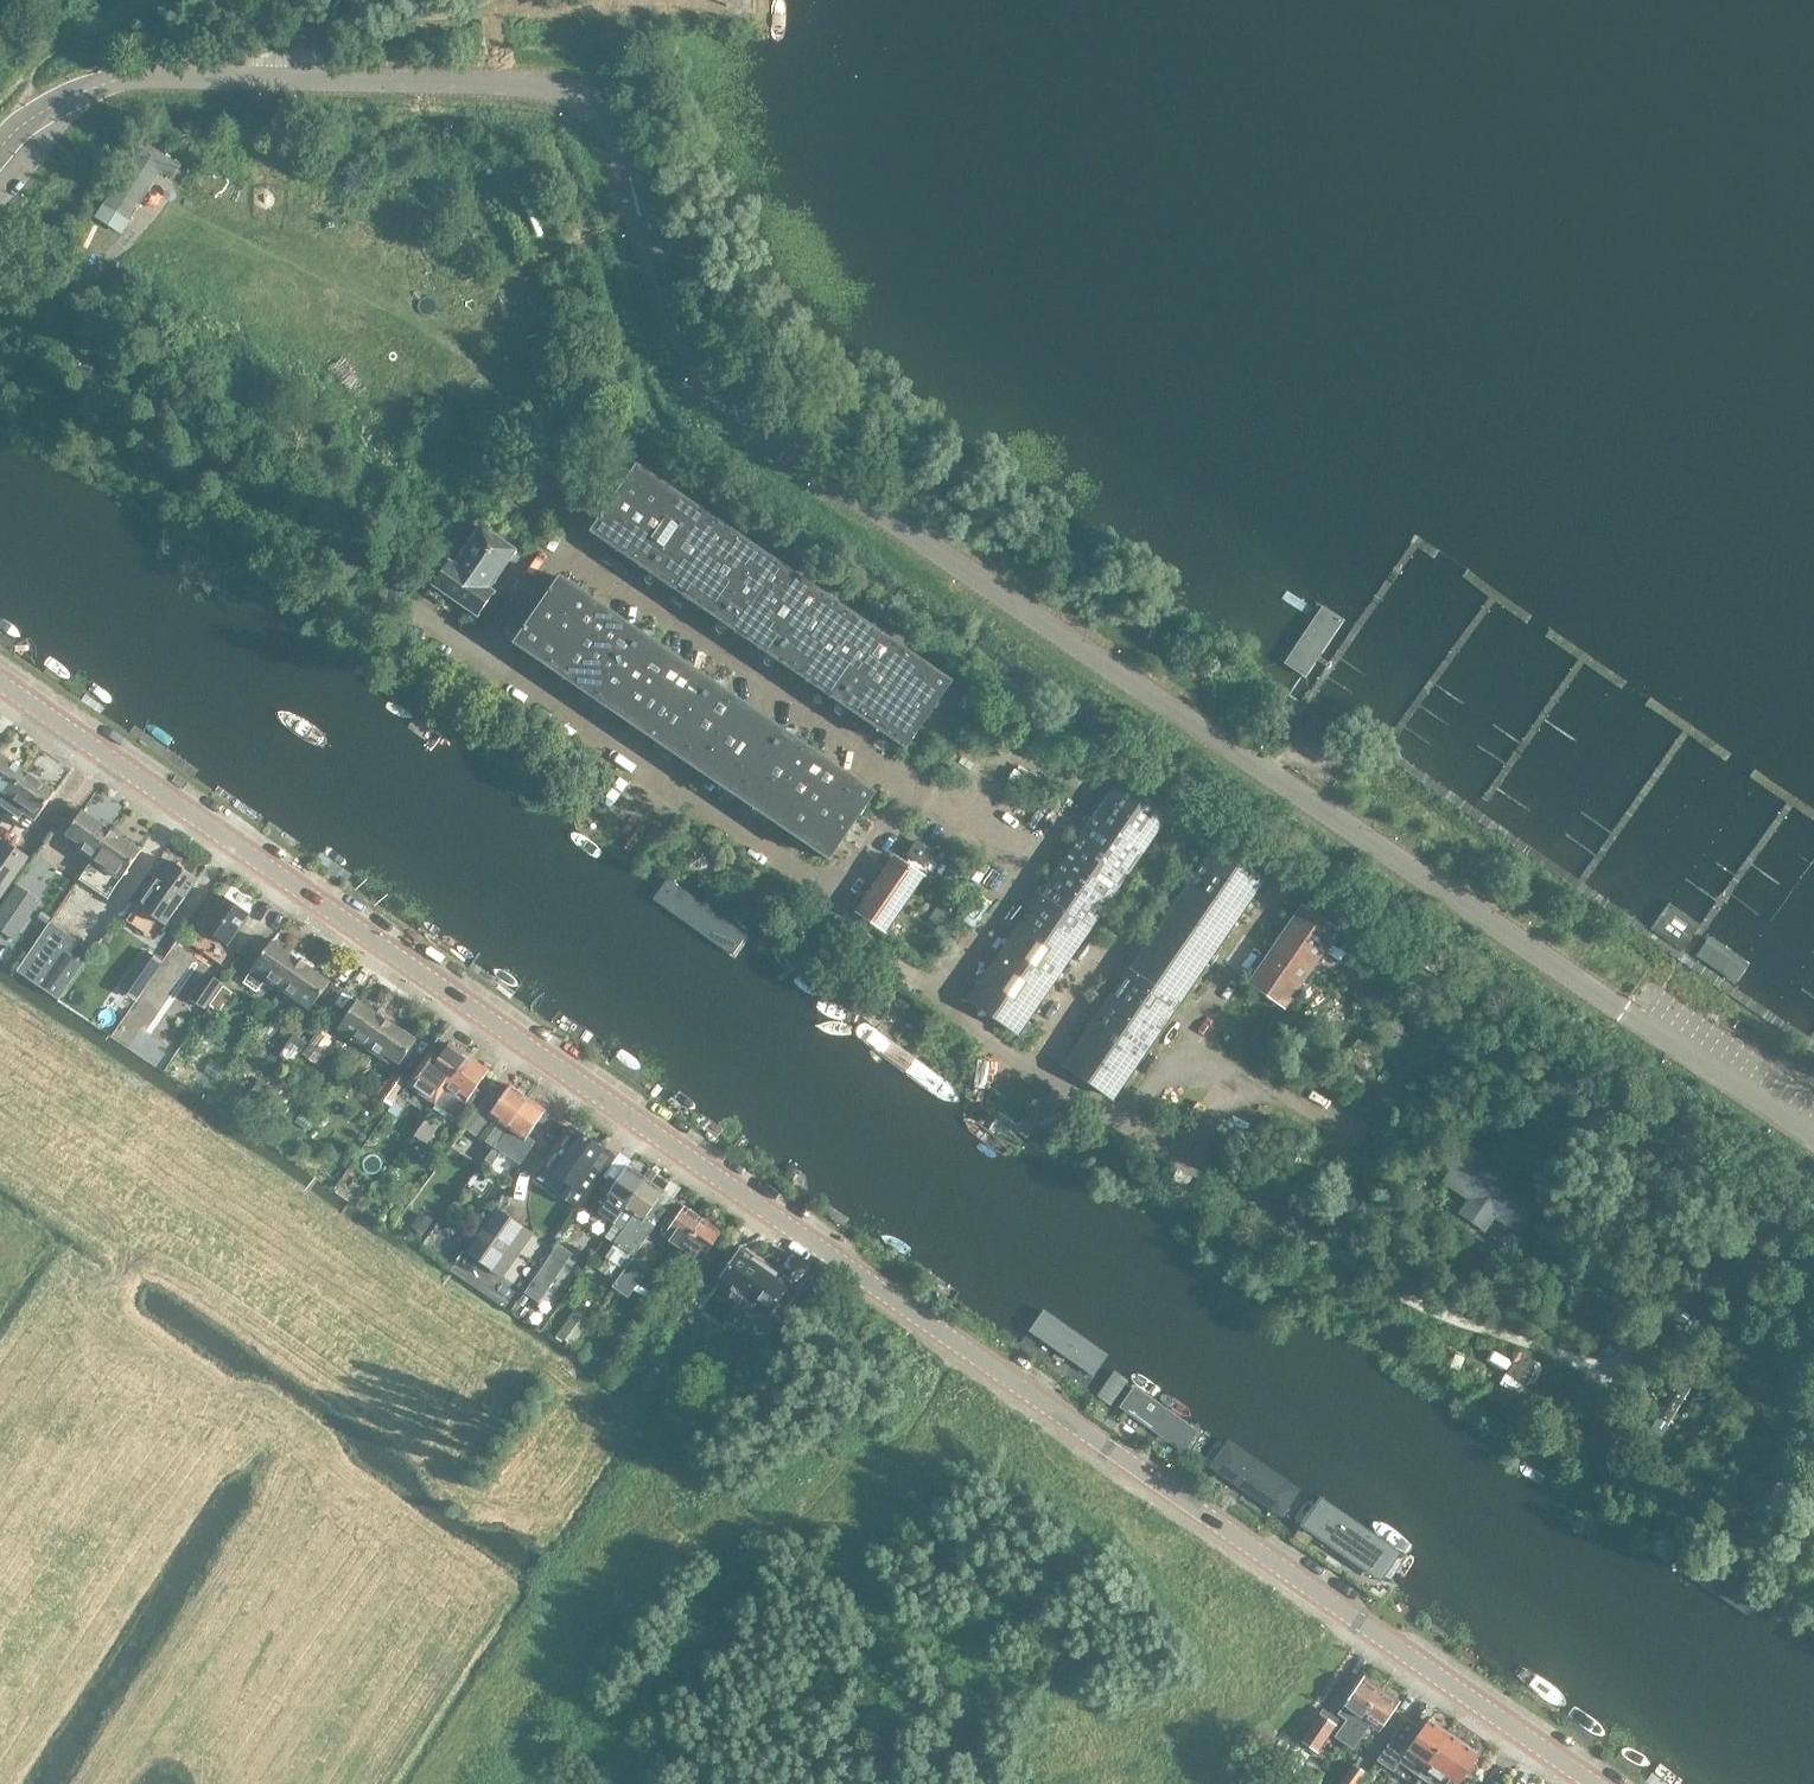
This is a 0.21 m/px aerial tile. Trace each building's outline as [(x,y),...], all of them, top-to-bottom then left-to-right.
[(123,232),(161,171),(173,179),(181,166),(144,142),(97,216),(123,232)] [(931,670),(657,481),(658,480),(638,466),(592,533),(612,547),(613,545),(887,734),(886,735),(906,749),(917,733),(916,732),(940,697),(941,698),(952,682),(932,668),(931,670)] [(490,589),(516,551),(482,527),(456,565),(451,561),(434,585),(435,585),(429,594),(442,603),(448,595),(479,616),(495,593),(490,589)] [(854,781),(580,593),(581,591),(561,577),(550,593),(551,594),(527,629),(526,628),(515,644),(535,658),(536,657),(810,845),(809,846),(829,860),(840,844),(839,844),(863,809),(864,810),(875,794),(855,780),(854,781)] [(1283,663),(1305,678),(1345,619),(1322,604),(1283,663)] [(50,778),(58,755),(41,749),(33,772),(50,778)] [(3,806),(28,770),(0,750),(0,811),(3,806)] [(57,790),(28,770),(3,806),(21,819),(24,814),(35,822),(57,790)] [(1137,861),(1168,816),(1119,782),(1088,827),(1137,861)] [(77,850),(92,860),(114,829),(84,808),(67,832),(82,843),(77,850)] [(1137,861),(1088,827),(1072,850),(1121,884),(1137,861)] [(145,850),(114,829),(92,860),(81,877),(111,898),(145,850)] [(31,858),(4,839),(0,844),(0,902),(31,858)] [(922,864),(930,852),(917,843),(909,854),(922,864)] [(1237,920),(1263,881),(1215,848),(1188,886),(1237,920)] [(1121,884),(1072,850),(1063,864),(1112,898),(1121,884)] [(886,931),(922,878),(894,858),(858,911),(886,931)] [(157,874),(148,888),(136,904),(167,926),(200,879),(175,862),(164,879),(157,874)] [(1067,964),(1112,898),(1063,864),(1018,930),(1067,964)] [(663,876),(649,896),(732,957),(747,936),(663,876)] [(42,901),(17,885),(0,910),(0,930),(15,941),(42,901)] [(1211,957),(1237,920),(1188,886),(1162,924),(1211,957)] [(229,946),(250,914),(223,896),(214,910),(209,907),(198,925),(229,946)] [(1285,1007),(1337,932),(1302,908),(1251,983),(1285,1007)] [(61,998),(95,950),(53,920),(19,968),(61,998)] [(1185,995),(1211,957),(1162,924),(1136,962),(1185,995)] [(1043,998),(1067,964),(1018,930),(994,965),(1043,998)] [(265,980),(281,991),(303,959),(273,939),(257,963),(271,972),(265,980)] [(141,997),(166,959),(149,948),(124,986),(141,997)] [(332,980),(303,959),(281,991),(294,999),(299,992),(316,1003),(332,980)] [(1159,1033),(1185,995),(1136,962),(1110,1000),(1159,1033)] [(1043,998),(994,965),(982,982),(1031,1016),(1043,998)] [(201,999),(217,976),(209,971),(193,994),(201,999)] [(1031,1016),(982,982),(970,999),(1019,1033),(1031,1016)] [(339,1029),(368,1049),(388,1021),(359,1000),(339,1029)] [(1133,1071),(1159,1033),(1110,1000),(1084,1038),(1133,1071)] [(416,1041),(388,1021),(368,1049),(384,1060),(387,1055),(400,1064),(416,1041)] [(325,1054),(333,1042),(319,1031),(310,1044),(325,1054)] [(293,1063),(308,1041),(295,1033),(281,1055),(293,1063)] [(1133,1071),(1084,1038),(1066,1065),(1114,1098),(1133,1071)] [(451,1042),(438,1061),(434,1058),(424,1073),(427,1076),(447,1089),(470,1056),(451,1042)] [(490,1069),(470,1056),(447,1089),(456,1095),(453,1099),(456,1102),(448,1114),(459,1122),(481,1091),(477,1088),(490,1069)] [(394,1071),(378,1096),(392,1105),(409,1081),(394,1071)] [(263,1102),(273,1086),(260,1077),(250,1092),(263,1102)] [(511,1084),(505,1093),(493,1085),(475,1112),(465,1128),(473,1133),(484,1118),(486,1120),(489,1116),(500,1124),(490,1137),(494,1140),(490,1145),(493,1147),(529,1097),(511,1084)] [(547,1110),(529,1097),(493,1147),(494,1148),(486,1159),(493,1165),(503,1151),(521,1164),(537,1141),(529,1136),(547,1110)] [(251,1122),(257,1112),(241,1102),(235,1112),(251,1122)] [(309,1131),(315,1122),(301,1113),(296,1122),(309,1131)] [(428,1144),(442,1122),(430,1114),(415,1134),(428,1144)] [(605,1148),(571,1126),(536,1176),(582,1208),(599,1183),(587,1174),(605,1148)] [(1545,1199),(1469,1146),(1443,1182),(1468,1200),(1460,1212),(1486,1231),(1495,1217),(1520,1235),(1545,1199)] [(629,1165),(616,1184),(608,1179),(600,1191),(607,1196),(625,1209),(647,1178),(629,1165)] [(665,1191),(647,1178),(625,1209),(606,1238),(614,1244),(615,1242),(617,1243),(607,1257),(621,1267),(611,1283),(615,1285),(614,1287),(630,1297),(661,1251),(645,1241),(656,1227),(652,1224),(664,1206),(657,1202),(665,1191)] [(685,1205),(677,1217),(672,1214),(662,1228),(667,1232),(664,1237),(682,1250),(704,1219),(685,1205)] [(498,1209),(468,1252),(493,1269),(523,1227),(498,1209)] [(427,1239),(440,1221),(427,1212),(414,1230),(427,1239)] [(723,1232),(704,1219),(682,1250),(701,1263),(710,1268),(723,1249),(715,1244),(723,1232)] [(432,1249),(453,1264),(463,1249),(460,1247),(469,1235),(461,1230),(450,1245),(439,1238),(432,1249)] [(541,1302),(575,1254),(561,1244),(527,1292),(541,1302)] [(743,1249),(719,1281),(720,1282),(714,1291),(729,1301),(719,1316),(727,1322),(734,1313),(740,1303),(767,1266),(743,1249)] [(790,1283),(767,1266),(734,1313),(757,1327),(746,1345),(763,1356),(784,1326),(768,1315),(790,1283)] [(694,1297),(705,1281),(693,1273),(682,1289),(694,1297)] [(1008,1296),(987,1328),(1077,1390),(1097,1355),(1008,1296)] [(574,1345),(588,1325),(573,1314),(559,1334),(574,1345)] [(1117,1355),(1094,1391),(1190,1461),(1213,1424),(1117,1355)] [(1231,1426),(1201,1469),(1302,1540),(1332,1496),(1231,1426)] [(1337,1500),(1308,1543),(1394,1600),(1423,1558),(1337,1500)] [(1343,1706),(1350,1711),(1346,1717),(1348,1718),(1335,1736),(1344,1742),(1383,1689),(1364,1675),(1343,1706)] [(1401,1702),(1383,1689),(1344,1742),(1354,1749),(1370,1725),(1380,1732),(1401,1702)] [(1318,1753),(1337,1725),(1320,1713),(1301,1741),(1318,1753)] [(1429,1719),(1421,1731),(1417,1728),(1418,1726),(1406,1718),(1378,1760),(1394,1771),(1400,1762),(1421,1776),(1424,1770),(1450,1734),(1429,1719)] [(1424,1770),(1421,1776),(1432,1783),(1446,1783),(1449,1779),(1457,1783),(1460,1783),(1475,1761),(1466,1755),(1471,1748),(1450,1734),(1424,1770)] [(1279,1742),(1272,1752),(1282,1758),(1288,1748),(1279,1742)] [(1367,1774),(1353,1764),(1339,1783),(1360,1783),(1367,1774)]
